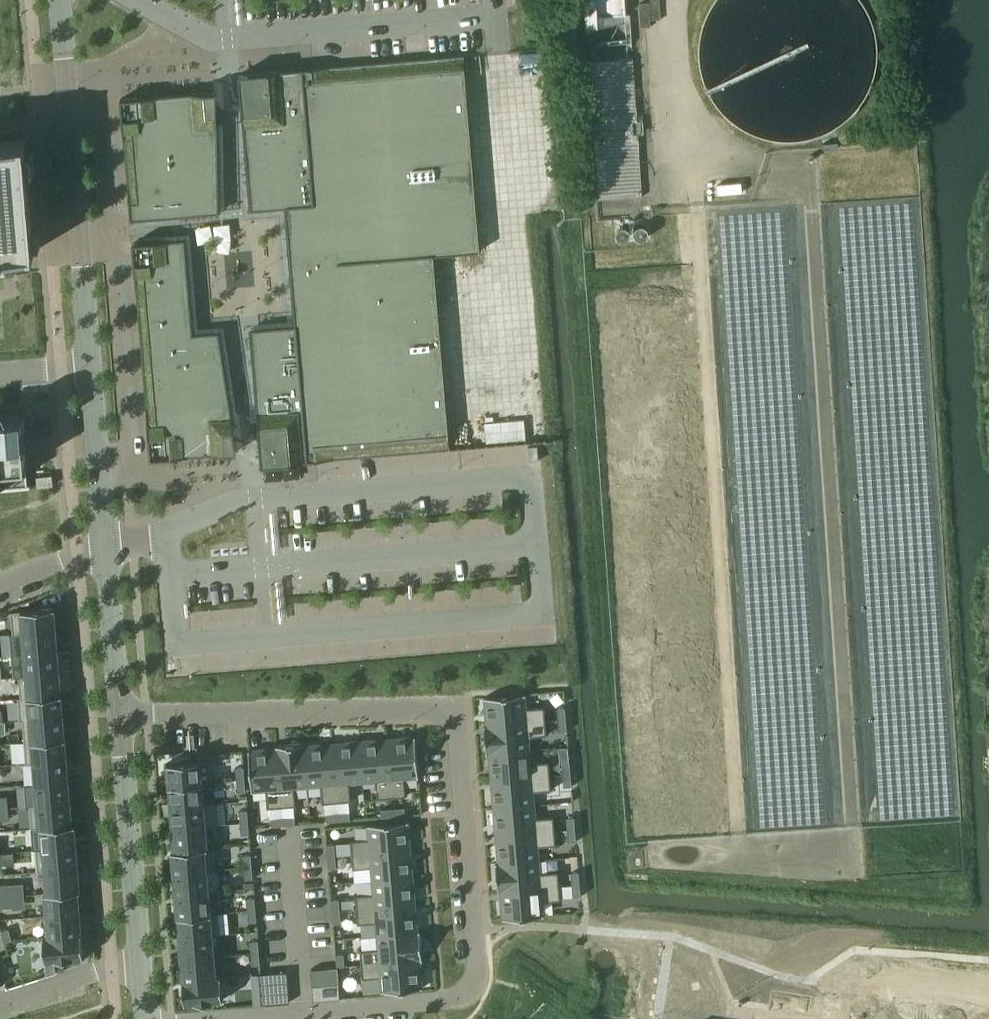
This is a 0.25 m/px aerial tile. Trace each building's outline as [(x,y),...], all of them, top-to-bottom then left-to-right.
[(625,0),(586,0),(587,26),(599,25),(598,16),(626,14),(625,0)] [(250,73),(240,74),(242,88),(241,88),(244,119),(246,148),(246,150),(249,180),(252,209),(271,208),(284,207),(286,207),(291,267),(296,325),(281,326),(252,329),(254,358),(254,360),(259,419),(261,450),(262,450),(263,464),(273,463),(273,464),(300,461),(356,457),(451,449),(526,442),(529,442),(528,442),(525,398),(447,404),(435,255),(481,251),(465,55),(331,66),(250,73)] [(643,134),(638,56),(607,58),(612,142),(633,141),(633,135),(643,134)] [(219,183),(218,120),(217,91),(207,92),(207,91),(121,99),(130,206),(132,219),(145,218),(154,218),(207,213),(220,212),(219,183)] [(36,251),(27,139),(0,141),(0,254),(36,251)] [(827,205),(829,244),(843,243),(840,204),(827,205)] [(194,333),(186,243),(185,239),(179,239),(147,242),(134,243),(135,256),(134,256),(135,260),(151,459),(228,452),(237,451),(233,422),(224,361),(219,332),(194,334),(194,333)] [(28,485),(26,452),(24,430),(29,430),(29,427),(24,428),(23,420),(29,420),(28,417),(23,418),(23,414),(0,416),(0,490),(34,487),(34,484),(28,485)] [(530,461),(539,460),(538,445),(529,446),(530,461)] [(52,475),(38,477),(39,487),(53,485),(52,475)] [(55,608),(12,611),(13,634),(57,630),(55,608)] [(58,652),(57,630),(13,634),(14,635),(23,634),(25,655),(58,652)] [(60,673),(58,652),(25,655),(27,675),(19,676),(19,677),(60,673)] [(62,695),(60,673),(19,677),(21,697),(19,698),(19,699),(62,695)] [(546,721),(545,706),(527,708),(526,694),(485,697),(487,725),(485,725),(485,726),(546,721)] [(64,716),(62,695),(19,699),(21,720),(64,716)] [(566,707),(558,707),(559,719),(567,719),(566,707)] [(65,733),(64,716),(21,720),(21,721),(23,721),(25,741),(66,738),(65,733)] [(568,731),(567,719),(559,719),(560,731),(568,731)] [(547,735),(546,721),(485,726),(487,753),(531,750),(530,736),(547,735)] [(419,777),(416,736),(387,738),(392,797),(407,796),(405,778),(419,777)] [(68,759),(66,738),(25,741),(27,763),(68,759)] [(392,797),(387,738),(360,741),(363,782),(377,781),(378,799),(392,797)] [(363,782),(360,741),(332,743),(337,802),(352,801),(350,783),(363,782)] [(308,786),(305,743),(277,745),(282,807),(297,805),(295,787),(308,786)] [(337,802),(332,743),(306,745),(306,743),(305,743),(308,786),(322,785),(323,803),(337,802)] [(282,807),(277,745),(276,745),(276,748),(249,750),(252,791),(266,790),(268,808),(282,807)] [(532,763),(531,750),(487,753),(487,754),(490,754),(492,781),(551,776),(550,761),(532,763)] [(69,781),(68,759),(27,763),(27,764),(34,763),(36,784),(69,781)] [(203,783),(201,760),(167,763),(169,786),(203,783)] [(570,762),(562,762),(563,774),(571,774),(570,762)] [(245,779),(244,767),(236,767),(237,779),(245,779)] [(572,786),(571,774),(563,774),(564,786),(572,786)] [(535,805),(534,791),(552,790),(551,776),(492,781),(494,808),(535,805)] [(246,791),(245,779),(237,779),(238,792),(246,791)] [(71,803),(69,781),(36,784),(37,804),(30,805),(30,806),(71,803)] [(205,803),(203,783),(169,786),(171,807),(205,804),(214,803),(214,802),(205,803)] [(73,824),(71,803),(30,806),(32,828),(42,828),(75,825),(75,824),(73,824)] [(216,824),(214,803),(205,804),(171,807),(173,828),(206,825),(216,824)] [(555,831),(554,816),(536,818),(535,805),(494,808),(497,836),(555,831)] [(405,807),(393,808),(394,816),(406,815),(405,807)] [(394,816),(393,808),(381,809),(382,817),(394,816)] [(249,822),(248,810),(240,810),(241,822),(249,822)] [(350,812),(338,813),(339,821),(351,820),(350,812)] [(339,821),(338,813),(326,814),(327,822),(339,821)] [(295,816),(283,817),(284,825),(296,824),(295,816)] [(284,825),(283,817),(271,818),(272,826),(284,825)] [(575,817),(567,817),(568,829),(576,829),(575,817)] [(411,849),(409,821),(368,824),(369,839),(351,840),(352,854),(411,849)] [(249,828),(249,822),(241,822),(242,835),(250,834),(249,828)] [(216,826),(216,824),(206,825),(173,828),(175,850),(172,850),(172,851),(213,848),(213,847),(208,847),(207,827),(216,826)] [(76,828),(75,825),(42,828),(43,848),(36,849),(36,850),(77,847),(76,828)] [(577,840),(576,829),(568,829),(569,841),(577,840)] [(557,845),(555,831),(497,836),(499,862),(496,862),(496,863),(540,860),(539,846),(557,845)] [(335,844),(327,844),(328,856),(336,856),(335,844)] [(79,868),(77,847),(36,850),(38,872),(79,868)] [(215,869),(213,848),(172,851),(174,872),(215,869)] [(414,877),(411,849),(352,854),(354,869),(372,867),(373,880),(414,877)] [(253,866),(252,854),(244,855),(245,867),(253,866)] [(337,868),(336,856),(328,856),(329,868),(337,868)] [(560,886),(559,871),(541,873),(540,860),(496,863),(499,891),(560,886)] [(254,878),(253,866),(245,867),(246,879),(254,878)] [(81,890),(79,868),(38,872),(38,873),(45,872),(47,893),(45,893),(81,890)] [(215,870),(215,869),(174,872),(176,894),(210,891),(208,871),(215,870)] [(580,872),(572,872),(573,884),(581,884),(580,872)] [(416,904),(414,877),(373,880),(374,894),(356,895),(357,909),(416,904)] [(582,896),(581,884),(573,884),(574,896),(582,896)] [(561,900),(560,886),(499,891),(499,892),(501,892),(504,919),(545,916),(543,902),(561,900)] [(80,913),(78,891),(47,893),(45,893),(47,916),(80,913)] [(211,912),(210,891),(176,894),(178,916),(216,913),(216,911),(211,912)] [(256,909),(255,897),(247,898),(248,910),(256,909)] [(332,899),(333,911),(341,911),(340,899),(332,899)] [(418,931),(416,904),(357,909),(358,924),(376,922),(377,935),(421,932),(421,931),(418,931)] [(257,921),(256,909),(248,910),(249,922),(257,921)] [(342,923),(341,911),(333,911),(334,923),(342,923)] [(82,934),(80,913),(47,916),(48,936),(44,936),(44,937),(82,934)] [(216,914),(216,913),(178,916),(180,937),(218,934),(216,914)] [(9,928),(2,931),(5,942),(13,940),(9,928)] [(423,959),(421,932),(377,935),(378,949),(360,950),(362,964),(423,959)] [(84,957),(82,934),(44,937),(46,960),(65,958),(65,963),(80,962),(80,957),(84,957)] [(218,935),(218,934),(180,937),(181,959),(215,956),(213,935),(218,935)] [(260,952),(259,940),(251,941),(252,953),(260,952)] [(261,964),(260,952),(252,953),(253,965),(261,964)] [(336,954),(337,966),(345,966),(344,954),(336,954)] [(217,976),(215,956),(181,959),(183,981),(222,977),(222,976),(217,976)] [(423,988),(421,960),(423,960),(423,959),(362,964),(363,979),(381,977),(382,991),(423,988)] [(287,972),(265,974),(268,1003),(289,1002),(287,972)] [(224,1000),(222,977),(183,981),(185,1003),(188,1003),(189,1007),(204,1006),(204,1001),(224,1000)] [(339,983),(313,986),(314,1000),(341,998),(339,983)] [(891,1018),(913,1018),(914,1011),(893,1008),(891,1018)]
